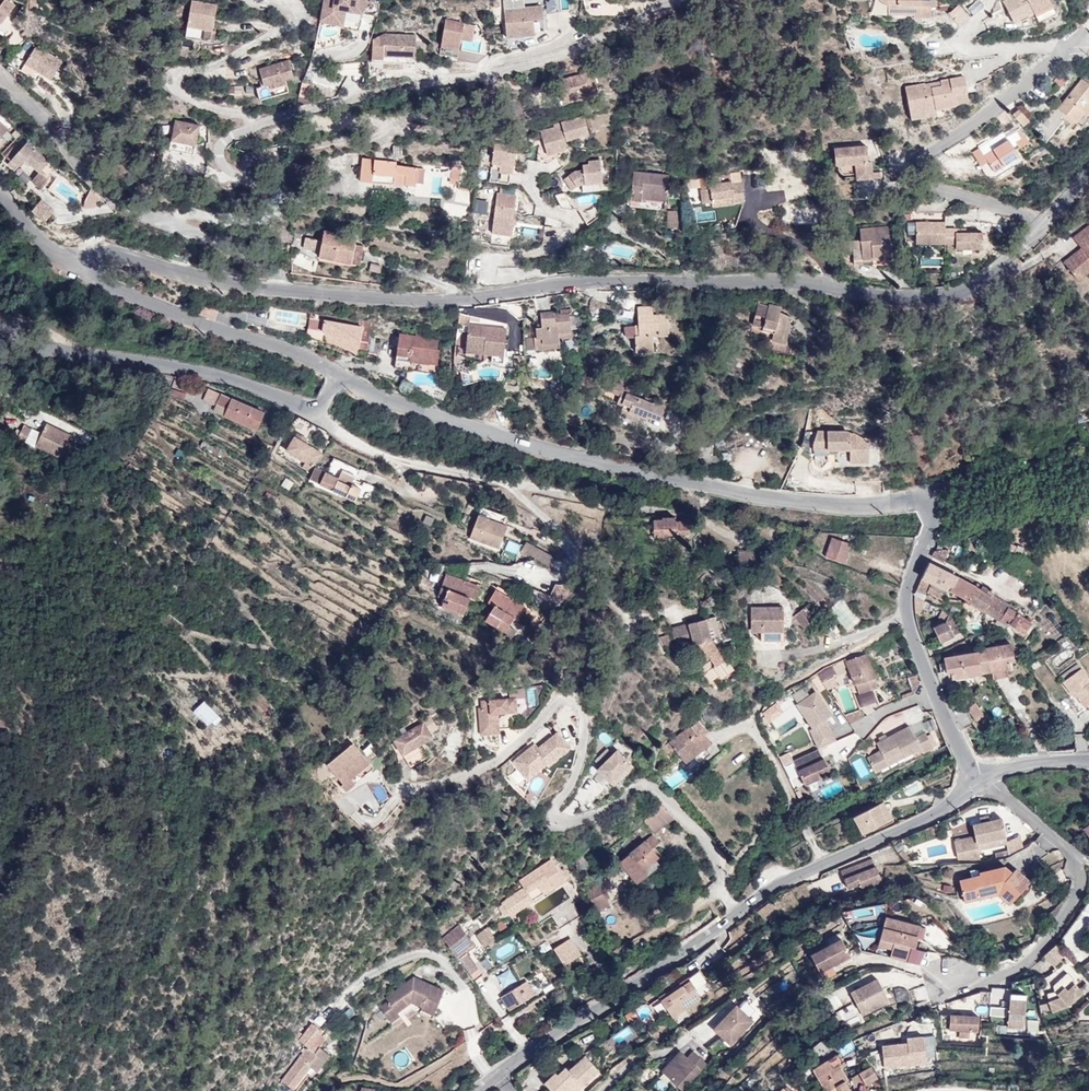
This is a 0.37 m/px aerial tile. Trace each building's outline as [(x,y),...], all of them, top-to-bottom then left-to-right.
[(7,0),(0,0),(0,22),(1,23),(15,6),(7,0)] [(192,0),(186,37),(214,42),(216,30),(213,30),(217,4),(192,0)] [(320,21),(341,24),(340,27),(359,30),(364,0),(323,0),(320,21)] [(567,9),(567,0),(553,0),(553,9),(567,9)] [(931,5),(938,5),(938,0),(898,0),(898,1),(888,1),(888,14),(914,14),(914,17),(931,17),(931,5)] [(1003,1),(1014,22),(1034,11),(1035,13),(1052,5),(1049,0),(1027,0),(1019,4),(1016,3),(1014,0),(1005,0),(1003,1)] [(959,4),(948,13),(959,26),(970,17),(959,4)] [(542,5),(504,9),(507,37),(535,34),(535,32),(534,20),(544,19),(542,5)] [(1052,5),(1035,13),(1038,20),(1055,11),(1052,5)] [(475,25),(445,19),(440,54),(458,57),(461,39),(462,31),(474,33),(475,25)] [(544,19),(534,20),(535,32),(545,31),(544,19)] [(474,33),(462,31),(461,39),(473,41),(474,33)] [(385,34),(373,39),(372,62),(405,63),(405,57),(416,57),(416,35),(385,34)] [(62,62),(37,46),(25,63),(51,80),(62,62)] [(289,60),(259,68),(264,85),(257,87),(260,99),(288,91),(285,80),(294,78),(289,60)] [(592,71),(558,80),(563,100),(597,91),(592,71)] [(1061,73),(1054,80),(1061,86),(1068,78),(1061,73)] [(925,84),(906,87),(910,112),(930,108),(929,104),(935,103),(936,109),(955,105),(953,95),(967,93),(964,77),(941,81),(942,86),(926,89),(925,84)] [(1058,108),(1075,122),(1088,106),(1088,84),(1083,78),(1058,108)] [(317,84),(302,81),(299,95),(314,98),(317,84)] [(941,81),(925,84),(926,89),(942,86),(941,81)] [(49,88),(42,82),(39,86),(47,92),(49,88)] [(967,93),(953,95),(955,105),(969,103),(967,93)] [(299,95),(297,106),(313,102),(314,98),(299,95)] [(937,115),(936,109),(935,103),(929,104),(930,108),(910,112),(911,119),(937,115)] [(1075,122),(1081,127),(1088,118),(1088,106),(1075,122)] [(1029,120),(1019,109),(1013,114),(1023,126),(1029,120)] [(607,125),(605,115),(588,119),(590,129),(607,125)] [(554,127),(541,131),(545,146),(539,146),(537,161),(547,163),(564,151),(566,140),(589,134),(584,116),(554,125),(554,127)] [(200,125),(176,120),(169,150),(193,155),(200,125)] [(8,130),(0,122),(0,139),(8,130)] [(1028,143),(1020,128),(1007,136),(1008,140),(1013,147),(1017,144),(1019,148),(1028,143)] [(21,133),(17,129),(12,134),(16,138),(21,133)] [(993,149),(984,155),(995,171),(1019,156),(1013,147),(1008,140),(1007,136),(1004,133),(989,143),(993,149)] [(506,145),(494,143),(492,163),(500,164),(499,171),(491,170),(490,181),(509,184),(510,173),(513,173),(517,142),(507,141),(506,145)] [(49,162),(27,142),(20,151),(14,146),(5,156),(10,161),(8,163),(16,170),(25,159),(39,172),(40,172),(49,162)] [(989,143),(980,148),(984,155),(993,149),(989,143)] [(867,146),(834,148),(835,165),(856,163),(857,179),(873,178),(872,172),(872,162),(868,162),(867,146)] [(396,162),(363,158),(361,169),(372,170),(371,182),(415,186),(416,183),(417,168),(417,167),(396,165),(396,162)] [(575,171),(564,179),(571,190),(580,184),(602,182),(601,160),(588,161),(588,165),(583,165),(583,170),(575,171)] [(424,169),(417,168),(416,183),(423,184),(424,169)] [(372,170),(361,169),(360,181),(371,182),(372,170)] [(48,179),(40,172),(39,172),(32,180),(42,189),(48,179)] [(669,175),(633,172),(630,206),(666,210),(669,175)] [(730,173),(699,177),(700,190),(701,195),(702,203),(712,202),(713,202),(712,199),(732,196),(733,202),(744,201),(742,183),(732,184),(730,173)] [(700,190),(699,177),(685,179),(687,197),(701,195),(700,190)] [(102,198),(91,188),(85,201),(84,207),(95,207),(102,198)] [(516,195),(497,192),(492,233),(511,236),(516,195)] [(562,193),(554,196),(559,211),(568,208),(562,193)] [(732,196),(712,199),(713,202),(712,202),(712,205),(733,202),(732,196)] [(52,212),(39,202),(33,210),(45,221),(52,212)] [(682,211),(668,211),(668,226),(682,227),(682,211)] [(945,222),(916,222),(916,243),(945,243),(945,228),(945,222)] [(1064,262),(1078,280),(1088,271),(1088,225),(1073,237),(1081,248),(1064,262)] [(893,255),(890,226),(860,229),(861,239),(861,248),(853,249),(854,263),(862,262),(862,259),(873,258),(873,257),(893,255)] [(957,228),(945,228),(945,243),(956,243),(956,249),(983,248),(983,233),(957,233),(957,228)] [(322,241),(305,237),(303,247),(320,251),(319,256),(334,260),(335,254),(352,258),(355,244),(356,238),(324,231),(322,241)] [(861,248),(861,239),(844,241),(845,249),(853,249),(861,248)] [(355,244),(352,258),(335,254),(334,260),(359,265),(363,246),(355,244)] [(370,263),(367,271),(378,275),(381,267),(370,263)] [(768,307),(757,304),(752,324),(763,327),(762,330),(768,332),(767,337),(764,346),(789,352),(793,338),(787,337),(792,318),(780,312),(768,309),(768,307)] [(658,306),(637,307),(639,336),(635,336),(636,352),(653,351),(653,337),(669,336),(668,314),(658,314),(658,306)] [(554,312),(541,313),(542,327),(536,328),(536,337),(534,337),(535,349),(543,349),(542,344),(559,342),(559,339),(571,338),(570,324),(575,323),(574,313),(572,313),(572,309),(560,310),(561,314),(554,314),(554,312)] [(469,324),(470,315),(458,313),(458,323),(469,324)] [(325,316),(310,314),(308,328),(322,331),(324,332),(346,345),(345,346),(355,352),(358,348),(367,349),(371,324),(325,315),(325,316)] [(506,328),(469,324),(466,352),(490,355),(503,356),(506,328)] [(767,337),(768,332),(762,330),(763,327),(752,324),(750,333),(767,337)] [(322,341),(324,332),(322,331),(308,328),(307,334),(322,341)] [(415,336),(399,334),(394,368),(436,374),(439,350),(437,349),(438,340),(429,339),(429,335),(415,333),(415,336)] [(534,337),(524,338),(523,350),(535,349),(534,337)] [(624,385),(610,380),(606,390),(620,396),(622,392),(629,395),(633,386),(626,383),(624,385)] [(177,399),(179,392),(170,389),(168,396),(177,399)] [(263,413),(208,389),(203,401),(215,406),(216,404),(227,409),(224,416),(256,430),(263,413)] [(184,401),(186,395),(179,392),(177,399),(184,401)] [(629,395),(622,392),(620,396),(617,403),(623,406),(620,414),(637,422),(640,416),(648,419),(649,417),(660,421),(666,406),(654,402),(653,405),(650,404),(652,399),(646,396),(644,401),(629,395)] [(224,416),(227,409),(216,404),(215,406),(213,411),(224,416)] [(312,423),(298,417),(288,427),(304,435),(312,423)] [(76,439),(46,424),(42,433),(36,445),(66,460),(76,439)] [(25,443),(32,428),(24,425),(17,440),(25,444),(25,443)] [(36,445),(42,433),(32,428),(25,443),(35,448),(36,445)] [(847,432),(805,432),(803,442),(800,447),(815,456),(825,456),(825,461),(869,462),(869,443),(855,434),(851,434),(847,432)] [(307,439),(297,433),(295,437),(304,443),(307,439)] [(304,443),(295,437),(286,451),(306,462),(302,467),(311,472),(323,454),(304,443)] [(315,468),(309,479),(346,496),(351,485),(354,479),(356,480),(360,471),(334,458),(329,469),(318,464),(315,468)] [(284,478),(280,486),(290,490),(294,482),(284,478)] [(361,489),(351,485),(346,496),(355,501),(361,489)] [(507,516),(481,507),(470,537),(499,548),(507,526),(504,525),(507,516)] [(662,519),(653,519),(654,535),(688,534),(688,521),(675,522),(675,517),(662,518),(662,519)] [(851,544),(832,537),(825,557),(840,561),(842,556),(847,557),(851,544)] [(514,558),(520,547),(508,541),(503,552),(514,558)] [(553,557),(526,542),(521,551),(548,566),(553,557)] [(1017,547),(1011,545),(1009,550),(1022,555),(1024,548),(1018,545),(1017,547)] [(943,548),(934,551),(932,556),(944,562),(949,550),(943,548)] [(750,549),(741,553),(748,566),(757,562),(750,549)] [(427,554),(421,550),(418,554),(424,558),(427,554)] [(741,553),(734,557),(740,570),(748,566),(741,553)] [(464,584),(465,581),(464,581),(471,562),(450,563),(438,597),(444,600),(442,606),(463,614),(469,598),(474,600),(478,589),(464,584)] [(956,577),(929,563),(922,578),(946,590),(948,591),(956,577)] [(781,581),(775,572),(771,575),(777,584),(781,581)] [(429,590),(433,583),(422,576),(417,583),(429,590)] [(975,586),(956,577),(948,591),(967,601),(975,586)] [(566,602),(582,587),(570,578),(564,584),(555,584),(550,596),(566,602)] [(946,590),(922,578),(916,591),(925,595),(927,591),(942,598),(946,590)] [(479,586),(465,581),(464,584),(478,589),(479,586)] [(980,590),(975,586),(967,601),(983,610),(992,598),(991,597),(980,590)] [(512,600),(495,590),(488,602),(494,606),(485,621),(512,637),(517,630),(509,626),(514,618),(518,620),(524,610),(511,602),(512,600)] [(991,597),(992,598),(983,610),(999,620),(1008,607),(1009,607),(1010,605),(992,595),(991,597)] [(925,601),(915,596),(915,612),(921,612),(925,601)] [(526,607),(512,600),(511,602),(524,610),(526,607)] [(560,611),(550,603),(545,608),(555,617),(560,611)] [(815,618),(805,606),(794,616),(804,628),(815,618)] [(783,607),(751,608),(751,632),(761,632),(783,631),(783,607)] [(1009,607),(1008,607),(999,620),(1009,626),(1010,624),(1023,634),(1031,623),(1013,610),(1009,607)] [(943,610),(937,621),(943,623),(946,622),(950,614),(943,610)] [(943,623),(934,627),(940,642),(963,631),(957,617),(950,614),(946,622),(943,623)] [(714,617),(705,619),(711,639),(719,636),(714,617)] [(689,623),(689,624),(693,640),(694,644),(705,658),(709,655),(715,663),(714,664),(711,661),(699,670),(708,682),(719,673),(722,678),(733,670),(711,639),(705,619),(689,623)] [(689,624),(672,628),(677,645),(693,640),(689,624)] [(732,630),(722,634),(724,640),(735,635),(732,630)] [(783,631),(761,632),(761,641),(784,641),(783,631)] [(669,634),(660,636),(666,647),(673,646),(669,634)] [(651,641),(640,643),(642,651),(653,649),(651,641)] [(1011,644),(976,650),(976,652),(977,652),(978,658),(981,673),(991,672),(1007,669),(1010,668),(1009,660),(1014,659),(1011,644)] [(976,652),(944,658),(946,672),(951,671),(952,678),(981,673),(978,658),(977,652),(976,652)] [(865,653),(846,660),(856,684),(874,678),(875,678),(865,653)] [(846,672),(844,668),(847,667),(844,661),(817,674),(823,684),(838,675),(838,676),(846,672)] [(1077,664),(1060,676),(1064,681),(1081,669),(1077,664)] [(1007,669),(991,672),(993,679),(1008,676),(1007,669)] [(1062,682),(1072,696),(1075,694),(1086,708),(1088,705),(1088,680),(1081,669),(1064,681),(1062,682)] [(914,695),(921,681),(919,681),(915,676),(908,678),(912,692),(901,696),(903,699),(914,695)] [(877,688),(874,678),(856,684),(859,693),(877,688)] [(696,685),(690,685),(688,696),(694,697),(696,685)] [(800,692),(792,695),(799,704),(805,700),(800,692)] [(799,704),(797,705),(803,713),(804,712),(815,727),(813,728),(810,730),(819,749),(835,741),(825,720),(832,716),(816,692),(805,700),(799,704)] [(510,728),(509,712),(516,712),(515,698),(481,701),(482,708),(479,708),(481,731),(489,730),(489,734),(499,733),(499,729),(510,728)] [(196,708),(209,725),(219,717),(206,701),(196,708)] [(769,722),(783,712),(777,703),(763,714),(769,722)] [(975,703),(967,709),(977,721),(984,716),(975,703)] [(863,717),(860,710),(845,715),(850,724),(863,717)] [(804,712),(803,713),(813,728),(815,727),(804,712)] [(699,719),(669,742),(675,750),(685,762),(711,742),(704,733),(707,730),(699,719)] [(418,745),(432,737),(423,722),(394,740),(410,767),(426,758),(418,745)] [(933,748),(925,733),(916,738),(909,726),(876,744),(880,751),(885,761),(902,752),(904,757),(920,749),(923,753),(933,748)] [(547,765),(569,747),(557,732),(538,748),(535,750),(532,746),(514,762),(524,774),(532,767),(536,772),(546,764),(547,765)] [(669,742),(661,748),(668,756),(675,750),(669,742)] [(353,743),(327,764),(343,784),(341,785),(345,791),(374,768),(353,743)] [(818,749),(793,761),(804,785),(819,778),(817,774),(821,772),(828,769),(824,758),(822,759),(818,749)] [(606,750),(593,763),(598,767),(610,755),(606,750)] [(611,783),(630,763),(617,750),(598,769),(611,783)] [(904,757),(902,752),(885,761),(880,751),(867,758),(875,773),(904,757)] [(613,785),(633,766),(630,763),(611,783),(613,785)] [(528,779),(536,772),(532,767),(524,774),(528,779)] [(680,771),(664,777),(669,789),(685,782),(680,771)] [(883,802),(878,804),(887,822),(892,819),(883,802)] [(659,804),(644,822),(655,834),(674,819),(659,804)] [(878,804),(854,817),(863,834),(887,822),(878,804)] [(975,837),(954,841),(958,859),(980,859),(978,850),(977,843),(1006,837),(1002,819),(989,822),(981,823),(973,825),(975,837)] [(1083,832),(1085,831),(1088,828),(1088,821),(1080,828),(1083,832)] [(596,843),(588,835),(577,847),(583,853),(596,843)] [(653,835),(620,862),(637,882),(647,874),(643,869),(655,859),(658,856),(652,849),(659,842),(653,835)] [(1006,837),(977,843),(978,850),(1007,844),(1006,837)] [(582,855),(570,864),(575,873),(588,863),(582,855)] [(503,904),(499,907),(504,915),(508,913),(510,915),(516,911),(544,893),(541,889),(551,882),(554,886),(565,879),(551,859),(519,880),(524,888),(502,903),(503,904)] [(655,859),(643,869),(647,874),(659,864),(655,859)] [(873,859),(841,871),(844,879),(876,866),(873,859)] [(876,866),(844,879),(848,889),(860,884),(861,887),(872,883),(873,885),(882,881),(876,866)] [(972,878),(960,881),(965,902),(978,899),(976,892),(999,886),(998,894),(1010,905),(1030,883),(1015,869),(1011,873),(1005,867),(979,873),(980,876),(972,878)] [(551,882),(541,889),(544,893),(554,886),(551,882)] [(599,884),(586,891),(597,912),(610,905),(599,884)] [(999,886),(976,892),(978,899),(998,894),(999,886)] [(559,929),(581,916),(572,902),(551,915),(559,929)] [(510,915),(515,923),(519,920),(519,917),(516,911),(510,915)] [(921,926),(885,917),(880,939),(894,943),(890,957),(906,961),(910,947),(915,948),(921,926)] [(459,925),(443,938),(449,946),(449,947),(475,981),(483,974),(467,952),(476,945),(470,938),(466,933),(459,925)] [(487,928),(478,934),(485,946),(494,940),(487,928)] [(841,938),(810,955),(820,973),(851,957),(841,938)] [(571,940),(555,949),(564,964),(579,955),(571,940)] [(542,954),(551,948),(547,941),(537,947),(542,954)] [(1055,968),(1063,961),(1062,959),(1066,955),(1057,945),(1044,956),(1055,968)] [(502,988),(516,981),(510,969),(496,975),(502,988)] [(1075,980),(1067,972),(1053,986),(1054,992),(1047,993),(1049,1001),(1053,1013),(1069,1007),(1083,993),(1072,982),(1075,980)] [(689,978),(659,998),(661,1001),(690,981),(689,978)] [(877,979),(850,993),(862,1015),(889,1001),(877,979)] [(444,990),(420,980),(417,986),(408,982),(388,997),(391,1000),(388,1002),(380,1008),(388,1019),(397,1013),(402,1008),(400,1005),(412,996),(411,1002),(422,1007),(419,1013),(432,1018),(444,990)] [(527,981),(501,997),(509,1011),(535,995),(527,981)] [(690,981),(661,1001),(673,1018),(701,999),(695,991),(697,990),(695,987),(690,981)] [(990,1006),(991,992),(980,992),(979,1005),(990,1006)] [(1026,995),(992,993),(990,1016),(1009,1017),(1008,1029),(1024,1031),(1026,995)] [(402,1008),(411,1002),(412,996),(400,1005),(402,1008)] [(731,1045),(753,1021),(736,1005),(714,1029),(731,1045)] [(391,1022),(399,1016),(397,1013),(388,1019),(391,1022)] [(979,1016),(950,1015),(950,1030),(978,1032),(979,1016)] [(312,1024),(300,1041),(308,1047),(282,1081),(292,1089),(310,1066),(316,1071),(329,1054),(319,1047),(313,1042),(316,1038),(321,1031),(312,1024)] [(616,1043),(633,1033),(629,1026),(612,1036),(616,1043)] [(907,1043),(882,1046),(884,1068),(927,1063),(923,1036),(906,1038),(907,1043)] [(322,1043),(316,1038),(313,1042),(319,1047),(322,1043)] [(677,1054),(661,1071),(682,1090),(707,1064),(693,1051),(687,1058),(684,1054),(681,1057),(677,1054)] [(838,1054),(835,1056),(840,1065),(843,1062),(838,1054)] [(599,1072),(585,1056),(568,1071),(566,1068),(558,1075),(556,1073),(544,1083),(552,1090),(567,1090),(577,1082),(582,1087),(599,1072)] [(813,1069),(824,1089),(822,1090),(851,1090),(846,1081),(849,1079),(835,1056),(813,1069)] [(871,1066),(859,1073),(866,1086),(878,1079),(871,1066)] [(582,1087),(577,1082),(567,1090),(577,1090),(582,1087)]
